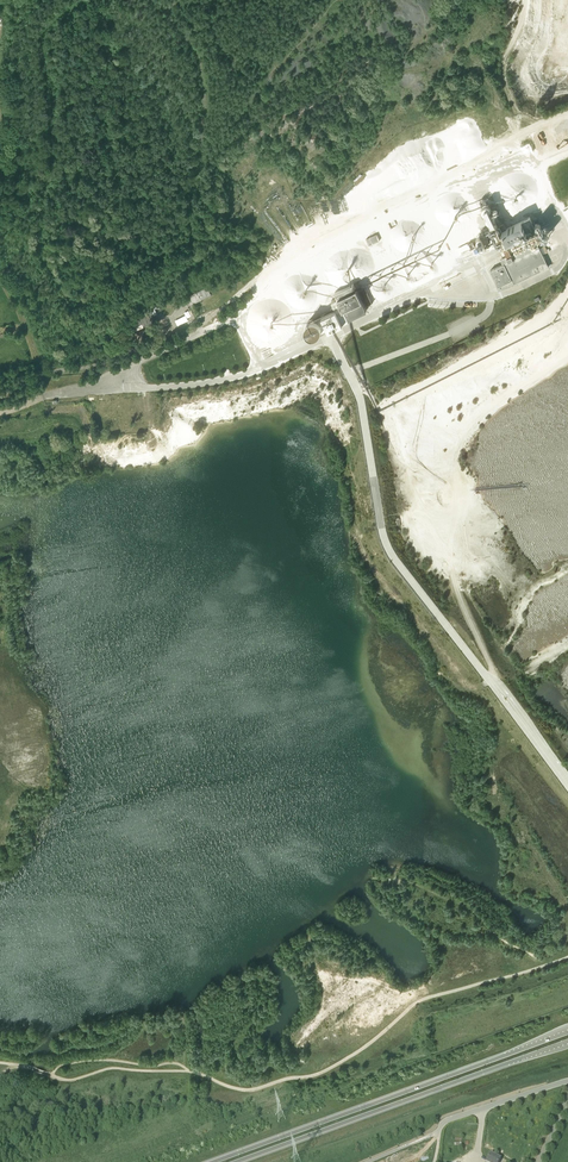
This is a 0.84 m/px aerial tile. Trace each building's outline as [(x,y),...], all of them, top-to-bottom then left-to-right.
[(498,226),(494,228),(502,244),(535,228),(530,217),(500,231),(498,226)] [(378,233),(367,238),(369,244),(380,239),(378,233)] [(549,266),(537,242),(513,254),(508,256),(507,257),(506,256),(501,258),(503,264),(491,270),(498,286),(512,279),(514,283),(549,266)] [(357,281),(365,277),(362,271),(354,275),(357,281)] [(342,322),(367,310),(354,283),(336,291),(335,292),(338,297),(332,300),(336,309),(314,320),(313,320),(312,320),(311,320),(310,320),(310,321),(309,321),(308,321),(307,322),(306,324),(305,326),(305,327),(305,329),(305,331),(306,332),(307,333),(308,334),(309,335),(310,336),(311,336),(312,336),(314,336),(315,336),(316,336),(317,335),(319,334),(319,333),(320,333),(320,332),(342,322)] [(191,304),(211,294),(207,287),(187,297),(191,304)] [(132,332),(152,322),(148,314),(128,324),(132,332)] [(487,1161),(499,1161),(501,1159),(491,1153),(487,1161)]
